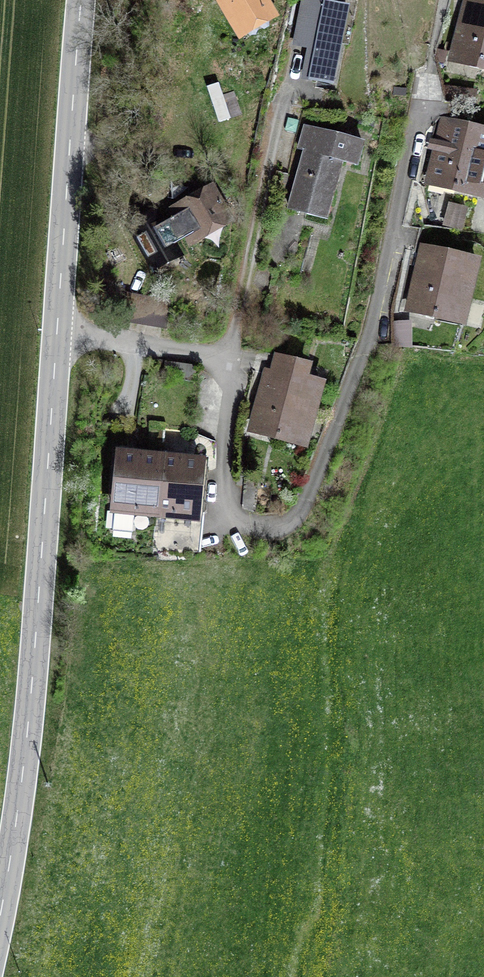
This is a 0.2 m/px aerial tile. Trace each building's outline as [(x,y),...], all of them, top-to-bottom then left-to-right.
[(239,28),(264,13),(257,0),(223,0),(239,28)] [(347,0),(320,0),(318,0),(303,0),(301,11),(317,15),(305,76),(331,81),(347,0)] [(454,58),(483,66),(483,3),(472,0),(470,0),(454,58)] [(431,181),(477,192),(483,164),(483,133),(445,123),(431,181)] [(308,215),(325,220),(340,161),(343,162),(344,159),(340,158),(344,145),(359,149),(362,141),(304,125),(298,148),(305,150),(293,194),(312,200),(308,215)] [(175,216),(188,240),(223,221),(210,197),(175,216)] [(424,250),(411,308),(458,319),(471,261),(424,250)] [(267,369),(252,430),(297,441),(314,382),(301,379),(305,362),(275,354),(271,370),(267,369)] [(165,363),(163,379),(193,383),(195,368),(165,363)] [(139,511),(142,508),(157,509),(161,459),(119,455),(113,530),(132,532),(135,511),(139,511)] [(197,513),(202,463),(161,459),(157,509),(153,547),(201,552),(205,513),(197,513)]
